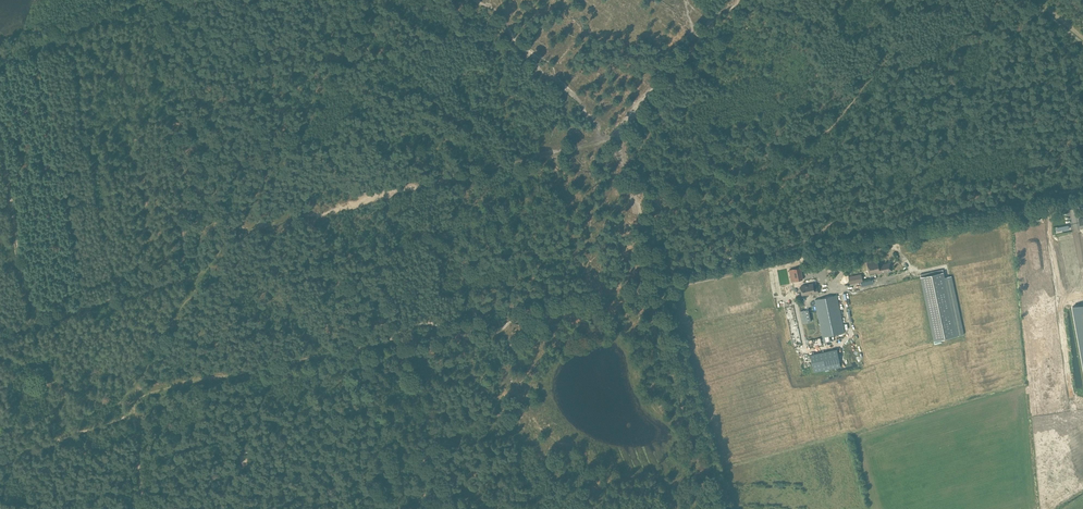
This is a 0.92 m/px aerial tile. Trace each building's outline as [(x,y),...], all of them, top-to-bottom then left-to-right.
[(877,259),(867,262),(869,272),(874,271),(873,270),(877,269),(878,273),(892,270),(890,263),(879,265),(877,259)] [(803,280),(801,268),(793,270),(796,282),(803,280)] [(920,274),(935,340),(964,334),(951,276),(944,277),(943,269),(920,274)] [(861,274),(858,275),(849,277),(850,284),(863,281),(861,274)] [(814,287),(813,283),(801,286),(803,295),(811,293),(812,295),(819,293),(817,287),(814,287)] [(827,342),(826,336),(845,332),(838,300),(837,295),(815,299),(824,342),(827,342)] [(1071,307),(1082,374),(1082,304),(1071,307)] [(809,309),(801,311),(803,322),(811,321),(809,309)] [(837,349),(811,354),(815,372),(841,367),(837,349)]
